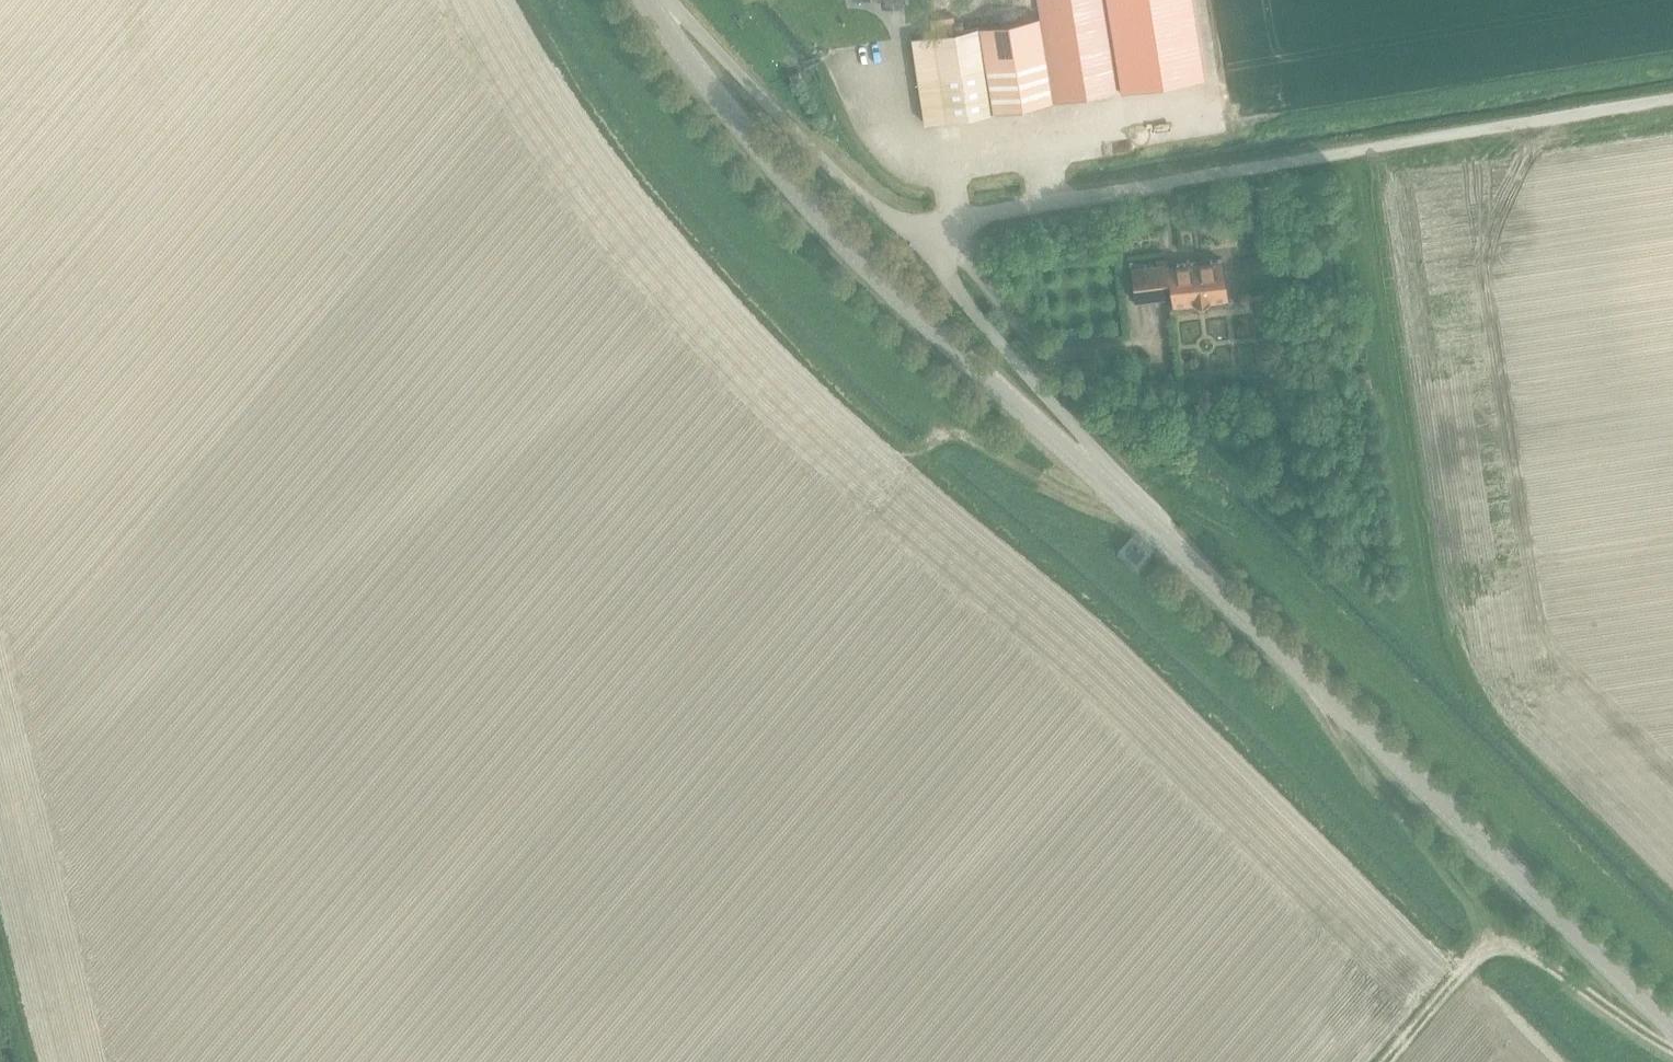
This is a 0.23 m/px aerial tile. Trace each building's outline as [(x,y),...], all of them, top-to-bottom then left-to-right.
[(1042,15),(1055,100),(1055,101),(1119,91),(1104,0),(1039,0),(1042,15)] [(1122,91),(1204,78),(1192,0),(1107,0),(1122,91)] [(976,25),(990,112),(1055,100),(1041,15),(992,23),(976,25)] [(976,25),(911,35),(924,122),(990,112),(976,25)] [(1269,185),(1256,187),(1258,203),(1271,202),(1269,185)] [(1166,265),(1166,263),(1130,268),(1134,300),(1170,295),(1171,303),(1225,295),(1220,257),(1166,265)] [(1367,371),(1353,372),(1356,389),(1369,387),(1367,371)] [(1283,380),(1272,381),(1273,393),(1284,391),(1283,380)] [(1136,559),(1144,551),(1134,541),(1126,549),(1136,559)]
